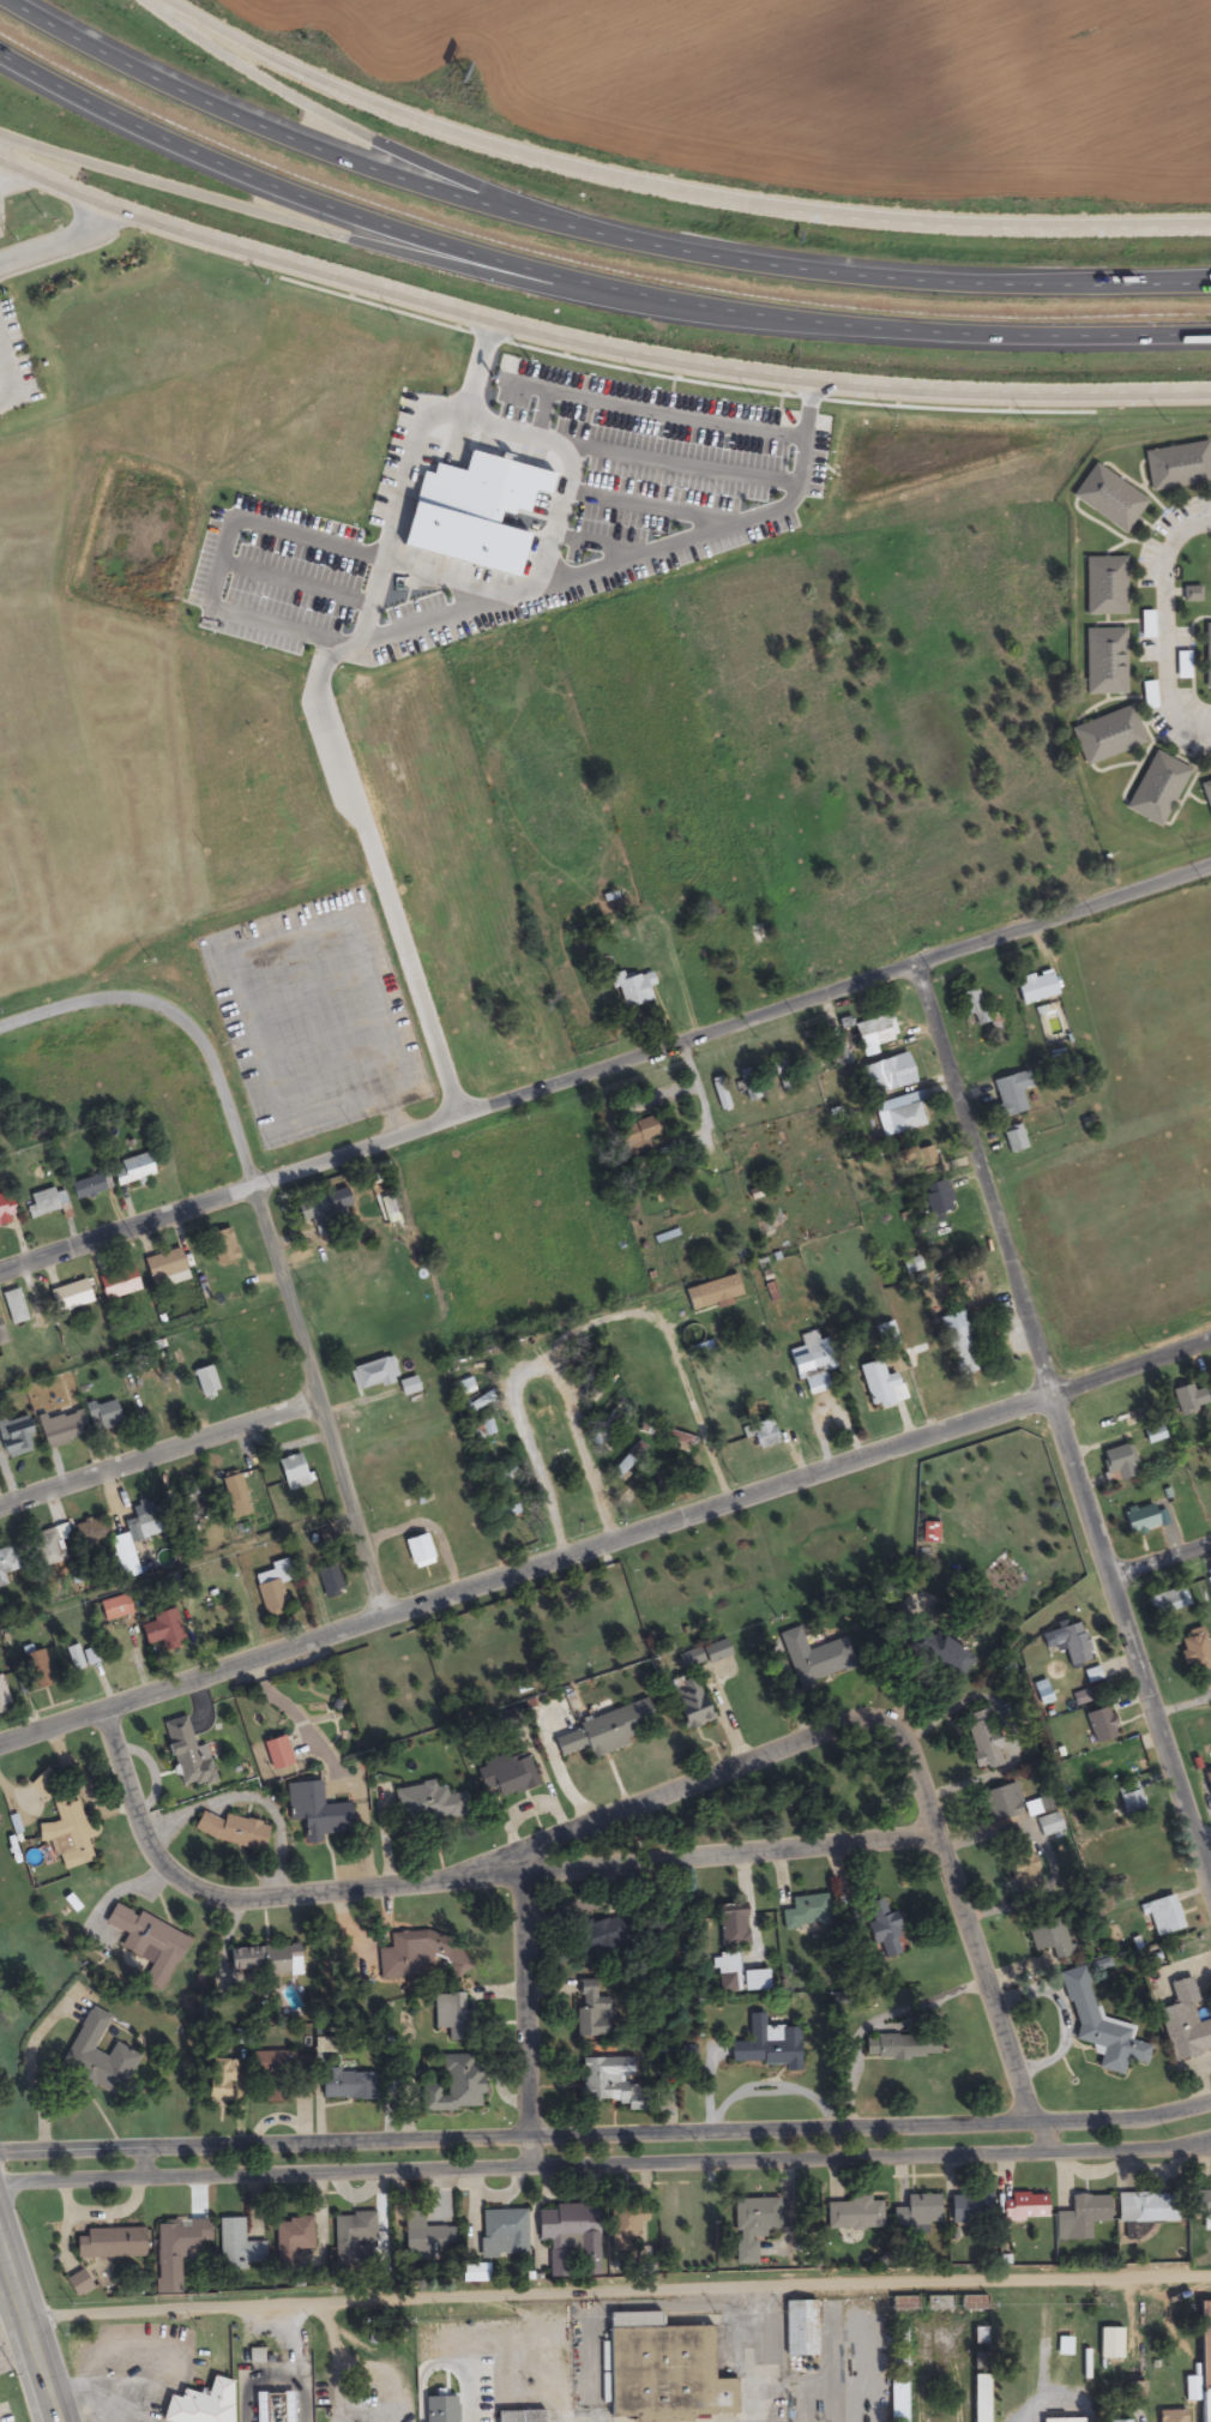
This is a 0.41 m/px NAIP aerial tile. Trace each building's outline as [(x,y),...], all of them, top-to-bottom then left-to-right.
[(1152,482),(1210,471),(1210,437),(1210,431),(1145,443),(1152,482)] [(1098,453),(1074,486),(1128,524),(1151,492),(1098,453)] [(1086,548),(1088,605),(1128,605),(1127,547),(1086,548)] [(1197,602),(1197,589),(1183,589),(1183,602),(1197,602)] [(1152,639),(1152,612),(1139,612),(1139,639),(1152,639)] [(1085,619),(1086,686),(1129,685),(1127,618),(1085,619)] [(1203,625),(1203,690),(1210,690),(1210,625),(1203,625)] [(1072,719),(1088,758),(1149,733),(1133,695),(1072,719)] [(1156,741),(1125,799),(1162,819),(1194,762),(1156,741)] [(1210,810),(1210,771),(1199,775),(1210,810)] [(1012,981),(1019,1007),(1057,996),(1049,970),(1012,981)] [(959,1016),(973,1016),(973,1025),(981,1025),(982,992),(959,992),(959,1016)] [(861,1060),(878,1055),(875,1045),(896,1040),(889,1017),(852,1027),(861,1060)] [(867,1081),(879,1099),(915,1077),(900,1053),(877,1067),(881,1073),(867,1081)] [(791,1092),(786,1058),(773,1060),(778,1094),(791,1092)] [(842,1073),(819,1080),(823,1093),(846,1086),(842,1073)] [(1025,1112),(1020,1091),(1028,1089),(1023,1073),(990,1081),(1000,1119),(1025,1112)] [(708,1082),(720,1113),(730,1109),(718,1078),(708,1082)] [(742,1080),(743,1100),(763,1099),(762,1079),(742,1080)] [(873,1105),(881,1138),(926,1126),(917,1093),(873,1105)] [(643,1141),(656,1137),(651,1119),(620,1128),(629,1158),(647,1153),(643,1141)] [(1006,1154),(1024,1151),(1020,1127),(1002,1130),(1006,1154)] [(907,1150),(908,1170),(934,1168),(932,1148),(907,1150)] [(117,1188),(155,1174),(147,1153),(109,1166),(117,1188)] [(111,1189),(105,1171),(68,1186),(75,1203),(111,1189)] [(918,1189),(931,1224),(957,1215),(944,1180),(918,1189)] [(30,1221),(63,1209),(55,1186),(27,1197),(30,1206),(25,1208),(30,1221)] [(18,1217),(7,1191),(0,1193),(0,1224),(18,1217)] [(294,1201),(297,1224),(344,1219),(343,1206),(329,1207),(328,1197),(294,1201)] [(214,1266),(237,1260),(229,1229),(206,1234),(214,1266)] [(141,1260),(147,1283),(185,1271),(178,1249),(141,1260)] [(95,1275),(102,1301),(136,1293),(130,1267),(95,1275)] [(688,1314),(740,1296),(733,1275),(681,1293),(688,1314)] [(91,1302),(84,1280),(46,1293),(53,1315),(91,1302)] [(18,1289),(0,1294),(0,1295),(10,1327),(28,1321),(18,1289)] [(937,1319),(955,1378),(981,1370),(963,1311),(937,1319)] [(785,1353),(792,1380),(803,1377),(807,1396),(832,1389),(817,1331),(798,1336),(801,1349),(785,1353)] [(397,1382),(392,1358),(348,1366),(352,1390),(397,1382)] [(857,1367),(870,1411),(906,1400),(899,1375),(885,1379),(879,1361),(857,1367)] [(193,1370),(199,1398),(218,1393),(212,1366),(193,1370)] [(1178,1417),(1207,1407),(1201,1388),(1192,1391),(1189,1383),(1170,1390),(1178,1417)] [(469,1418),(481,1405),(475,1398),(462,1411),(469,1418)] [(89,1434),(122,1425),(114,1399),(82,1407),(89,1434)] [(45,1450),(85,1438),(77,1410),(36,1423),(45,1450)] [(5,1460),(35,1451),(24,1414),(0,1421),(0,1445),(5,1460)] [(603,1423),(612,1429),(618,1420),(609,1414),(603,1423)] [(746,1427),(756,1451),(779,1442),(769,1418),(746,1427)] [(493,1433),(488,1420),(473,1427),(479,1439),(493,1433)] [(1131,1478),(1128,1447),(1099,1450),(1102,1481),(1131,1478)] [(309,1486),(299,1454),(275,1461),(286,1493),(309,1486)] [(250,1513),(238,1473),(218,1479),(230,1519),(250,1513)] [(204,1518),(195,1488),(176,1494),(184,1523),(204,1518)] [(158,1533),(145,1503),(130,1510),(143,1539),(158,1533)] [(1120,1513),(1127,1537),(1157,1528),(1151,1505),(1120,1513)] [(110,1541),(122,1580),(138,1575),(126,1534),(107,1540),(100,1517),(73,1525),(80,1550),(110,1541)] [(29,1541),(47,1570),(67,1557),(49,1528),(29,1541)] [(402,1540),(410,1570),(434,1564),(426,1533),(402,1540)] [(15,1584),(9,1549),(0,1550),(0,1587),(15,1584)] [(312,1572),(323,1602),(343,1595),(333,1564),(312,1572)] [(257,1576),(261,1618),(281,1616),(277,1574),(257,1576)] [(1186,1607),(1179,1588),(1151,1597),(1157,1616),(1186,1607)] [(133,1614),(127,1595),(96,1604),(103,1624),(133,1614)] [(149,1615),(151,1623),(138,1626),(145,1653),(183,1644),(174,1609),(149,1615)] [(1088,1660),(1078,1623),(1048,1631),(1053,1652),(1063,1649),(1067,1665),(1088,1660)] [(844,1638),(804,1650),(797,1628),(779,1633),(795,1686),(853,1668),(844,1638)] [(958,1681),(973,1658),(935,1633),(932,1638),(919,1630),(908,1647),(958,1681)] [(730,1654),(723,1638),(676,1657),(683,1673),(730,1654)] [(71,1673),(99,1664),(95,1648),(80,1653),(78,1644),(64,1649),(71,1673)] [(52,1687),(42,1650),(19,1657),(29,1693),(52,1687)] [(1101,1679),(1096,1668),(1083,1673),(1087,1684),(1101,1679)] [(666,1683),(682,1730),(709,1721),(692,1674),(666,1683)] [(10,1711),(2,1675),(0,1675),(0,1714),(10,1711)] [(655,1731),(645,1702),(549,1733),(557,1757),(585,1748),(587,1754),(655,1731)] [(1114,1737),(1105,1707),(1083,1714),(1092,1744),(1114,1737)] [(1005,1765),(991,1708),(960,1716),(975,1772),(1005,1765)] [(162,1724),(179,1791),(213,1782),(205,1748),(192,1751),(184,1718),(162,1724)] [(261,1743),(270,1771),(292,1764),(283,1736),(261,1743)] [(473,1766),(480,1792),(493,1788),(496,1799),(536,1787),(525,1750),(473,1766)] [(285,1784),(287,1822),(301,1821),(303,1845),(322,1844),(321,1832),(351,1830),(349,1804),(322,1806),(320,1782),(285,1784)] [(1145,1812),(1135,1783),(1115,1790),(1125,1818),(1145,1812)] [(394,1788),(398,1825),(468,1817),(465,1791),(436,1794),(435,1784),(394,1788)] [(982,1792),(990,1822),(1022,1814),(1014,1784),(982,1792)] [(35,1827),(40,1846),(55,1842),(62,1870),(91,1863),(86,1839),(89,1838),(79,1798),(53,1804),(57,1822),(35,1827)] [(261,1852),(267,1826),(222,1815),(221,1819),(197,1814),(191,1836),(261,1852)] [(1036,1822),(1043,1837),(1059,1830),(1051,1814),(1036,1822)] [(1031,1845),(1023,1847),(1020,1830),(1002,1834),(1014,1891),(1039,1885),(1031,1845)] [(1155,1939),(1184,1928),(1171,1894),(1142,1905),(1155,1939)] [(790,1898),(791,1910),(780,1911),(782,1929),(827,1925),(825,1895),(790,1898)] [(887,1899),(865,1904),(869,1922),(864,1923),(869,1945),(876,1944),(880,1959),(900,1955),(887,1899)] [(187,1939),(138,1914),(137,1916),(114,1904),(100,1933),(140,1954),(144,1946),(157,1953),(141,1983),(160,1992),(187,1939)] [(695,1921),(697,1948),(746,1945),(743,1904),(714,1906),(715,1919),(695,1921)] [(570,1927),(577,1956),(629,1944),(622,1915),(570,1927)] [(1025,1929),(1033,1953),(1049,1948),(1053,1961),(1074,1955),(1063,1917),(1025,1929)] [(385,1979),(424,1979),(423,1965),(434,1965),(433,1934),(384,1934),(385,1979)] [(226,1972),(277,1972),(277,1949),(226,1949),(226,1972)] [(768,1990),(766,1969),(739,1971),(737,1952),(716,1954),(718,1993),(768,1990)] [(1098,2019),(1084,1966),(1058,1973),(1074,2031),(1071,2041),(1091,2047),(1094,2054),(1101,2056),(1097,2069),(1121,2076),(1124,2061),(1144,2066),(1149,2049),(1147,2046),(1132,2042),(1128,2027),(1098,2019)] [(1199,2023),(1187,1978),(1167,1983),(1173,2006),(1157,2010),(1170,2061),(1210,2051),(1210,2020),(1199,2023)] [(598,1981),(580,1979),(576,2032),(607,2035),(610,2001),(596,1999),(598,1981)] [(433,1994),(432,2031),(446,2031),(446,2042),(470,2042),(471,2011),(464,2011),(464,1995),(433,1994)] [(57,2070),(99,2091),(104,2082),(120,2090),(138,2055),(113,2044),(106,2058),(92,2051),(109,2017),(88,2007),(57,2070)] [(799,2071),(798,2027),(763,2027),(762,2014),(748,2014),(748,2043),(728,2043),(728,2064),(784,2063),(784,2071),(799,2071)] [(863,2035),(864,2059),(937,2058),(936,2034),(863,2035)] [(307,2054),(252,2054),(252,2075),(307,2075),(307,2054)] [(419,2112),(479,2111),(478,2056),(442,2057),(443,2085),(418,2086),(419,2112)] [(207,2099),(235,2098),(233,2059),(206,2061),(207,2099)] [(580,2059),(580,2102),(632,2102),(632,2059),(580,2059)] [(320,2072),(320,2100),(374,2100),(374,2072),(320,2072)] [(1192,2192),(1192,2218),(1210,2218),(1210,2192),(1192,2192)] [(948,2224),(989,2224),(989,2194),(948,2194),(948,2224)] [(1008,2201),(1000,2201),(1000,2221),(1045,2221),(1045,2194),(1008,2194),(1008,2201)] [(1115,2194),(1115,2224),(1164,2224),(1164,2194),(1115,2194)] [(891,2225),(938,2225),(938,2196),(904,2195),(903,2208),(892,2208),(891,2225)] [(1090,2223),(1107,2223),(1108,2196),(1069,2196),(1069,2212),(1054,2212),(1054,2241),(1090,2241),(1090,2223)] [(755,2264),(755,2233),(778,2233),(777,2199),(733,2199),(734,2265),(755,2264)] [(881,2229),(881,2199),(825,2199),(825,2229),(881,2229)] [(550,2277),(565,2278),(565,2245),(578,2245),(578,2276),(596,2276),(597,2206),(551,2205),(551,2210),(535,2209),(535,2241),(550,2241),(550,2277)] [(646,2223),(646,2205),(609,2205),(609,2246),(637,2246),(637,2223),(646,2223)] [(525,2211),(479,2211),(479,2256),(525,2256),(525,2211)] [(452,2228),(422,2227),(423,2213),(404,2212),(403,2255),(452,2256),(452,2228)] [(375,2214),(334,2214),(334,2267),(360,2267),(360,2243),(375,2243),(375,2214)] [(265,2242),(242,2242),(242,2218),(218,2218),(218,2270),(265,2270),(265,2242)] [(274,2269),(292,2270),(292,2251),(312,2251),(313,2219),(275,2219),(274,2269)] [(208,2242),(208,2221),(156,2221),(157,2294),(180,2294),(180,2255),(197,2255),(197,2243),(208,2242)] [(143,2258),(142,2231),(75,2233),(76,2259),(143,2258)] [(65,2281),(75,2299),(91,2289),(81,2272),(65,2281)] [(986,2297),(959,2297),(959,2310),(986,2310),(986,2297)] [(782,2357),(812,2357),(812,2300),(782,2300),(782,2357)] [(1196,2388),(1185,2388),(1185,2402),(1197,2401),(1197,2421),(1210,2421),(1210,2303),(1195,2303),(1196,2388)] [(651,2327),(651,2314),(606,2314),(606,2421),(733,2421),(733,2380),(713,2380),(713,2327),(651,2327)] [(971,2343),(986,2343),(986,2328),(971,2328),(971,2343)] [(1097,2360),(1120,2360),(1120,2328),(1097,2328),(1097,2360)] [(1068,2356),(1068,2340),(1056,2340),(1056,2356),(1068,2356)] [(904,2372),(904,2355),(890,2355),(890,2372),(904,2372)] [(986,2369),(985,2355),(971,2356),(972,2370),(986,2369)] [(904,2374),(888,2374),(888,2421),(904,2421),(904,2374)] [(970,2374),(970,2421),(989,2421),(989,2374),(970,2374)] [(238,2384),(209,2377),(204,2396),(180,2389),(177,2399),(166,2396),(159,2421),(229,2421),(238,2384)] [(255,2421),(291,2421),(291,2393),(255,2393),(255,2421)] [(494,2411),(494,2421),(546,2421),(546,2411),(494,2411)] [(1183,2412),(1156,2412),(1156,2421),(1183,2421),(1183,2412)]
